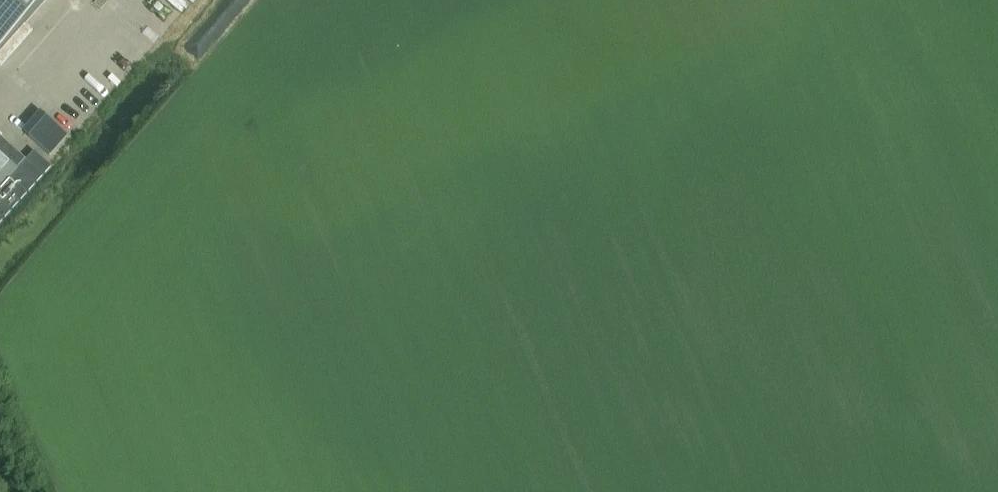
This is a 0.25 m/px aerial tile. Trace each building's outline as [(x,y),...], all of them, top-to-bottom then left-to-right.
[(46,0),(0,0),(0,52),(46,0)] [(52,167),(35,151),(27,160),(0,136),(0,225),(52,167)]
